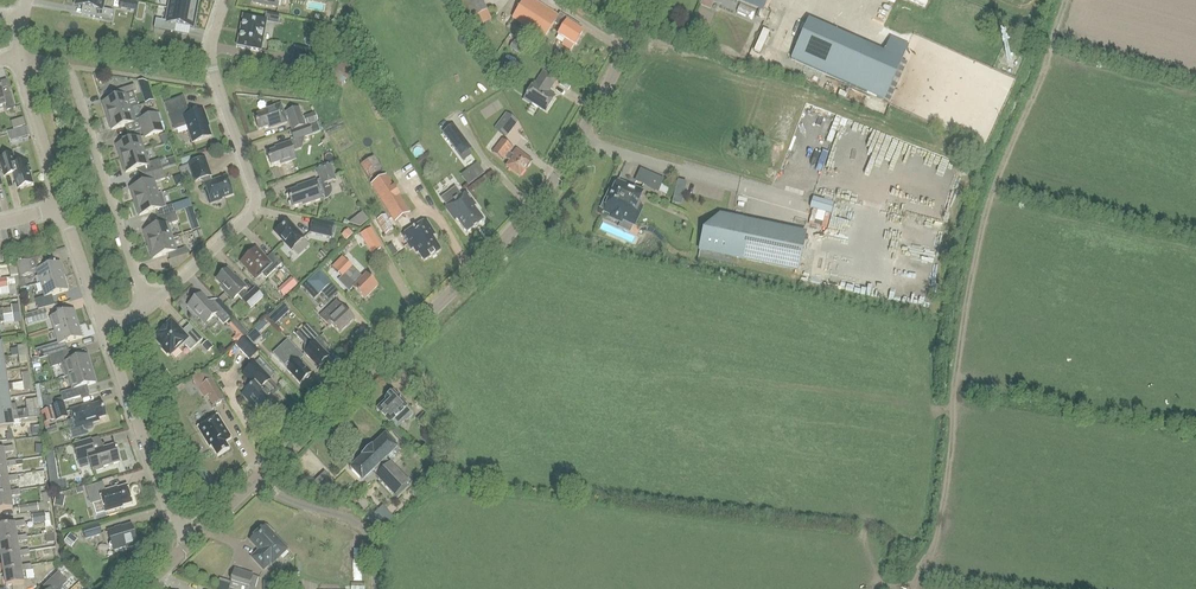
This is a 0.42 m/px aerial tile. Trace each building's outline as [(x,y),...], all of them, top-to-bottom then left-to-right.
[(105,0),(75,0),(74,5),(92,9),(91,17),(111,20),(113,11),(103,10),(105,0)] [(199,0),(169,0),(168,7),(197,13),(199,0)] [(487,10),(482,2),(484,0),(460,0),(470,19),(487,10)] [(512,18),(544,38),(554,23),(558,16),(557,16),(533,0),(523,0),(518,8),(512,18)] [(701,4),(712,8),(715,0),(702,0),(701,4)] [(760,9),(756,17),(768,22),(772,12),(764,8),(768,0),(740,0),(760,9)] [(129,1),(127,10),(135,11),(137,2),(129,1)] [(146,5),(139,4),(137,12),(136,20),(142,21),(144,13),(146,5)] [(156,20),(154,29),(175,32),(176,24),(194,28),(197,13),(168,7),(165,21),(156,20)] [(558,16),(554,23),(562,28),(557,35),(564,40),(561,45),(570,50),(575,43),(576,45),(579,41),(577,39),(582,32),(578,29),(580,26),(560,13),(558,16)] [(266,20),(243,16),(237,46),(261,51),(266,20)] [(791,59),(885,100),(902,61),(895,58),(808,20),(791,59)] [(514,41),(510,48),(520,54),(524,47),(526,44),(516,38),(514,41)] [(309,50),(295,47),(291,66),(305,69),(309,50)] [(330,73),(342,85),(359,69),(347,57),(330,73)] [(524,99),(532,104),(533,102),(546,110),(556,95),(550,92),(557,80),(544,71),(537,83),(535,82),(524,99)] [(147,82),(137,81),(141,91),(150,89),(147,82)] [(5,104),(7,111),(15,109),(10,92),(3,94),(0,85),(0,105),(5,104)] [(107,114),(107,116),(129,109),(131,109),(138,107),(133,93),(136,92),(134,85),(116,91),(118,97),(103,102),(105,109),(104,109),(106,115),(107,114)] [(184,97),(165,104),(174,131),(187,127),(192,143),(212,137),(206,120),(207,120),(203,110),(190,115),(184,97)] [(272,128),(287,123),(285,118),(288,117),(293,130),(305,126),(299,108),(286,112),(286,113),(284,114),(281,105),(263,111),(264,113),(254,117),(259,130),(271,126),(272,128)] [(131,109),(129,109),(107,116),(108,118),(107,119),(109,124),(110,124),(112,130),(135,123),(131,109)] [(318,121),(315,112),(303,116),(306,125),(318,121)] [(504,112),(493,127),(504,135),(515,119),(504,112)] [(142,129),(160,123),(157,114),(139,120),(142,129)] [(160,123),(142,129),(145,138),(163,132),(160,123)] [(320,132),(317,123),(291,132),(294,141),(320,132)] [(453,125),(442,133),(460,157),(471,148),(453,125)] [(27,127),(21,129),(23,137),(29,136),(27,127)] [(140,138),(117,145),(119,152),(118,152),(120,157),(121,157),(121,159),(144,152),(140,138)] [(531,160),(516,150),(513,154),(509,151),(513,146),(502,138),(492,151),(503,160),(505,157),(509,160),(505,165),(519,176),(531,160)] [(276,150),(267,153),(271,166),(280,162),(281,165),(296,160),(290,142),(275,148),(276,150)] [(126,173),(142,168),(144,175),(162,170),(159,160),(148,163),(144,152),(121,159),(122,161),(121,161),(123,167),(124,167),(126,173)] [(0,159),(0,162),(3,172),(4,176),(13,174),(18,189),(33,184),(29,172),(31,171),(28,161),(16,165),(13,155),(0,159)] [(361,163),(369,177),(383,169),(375,155),(361,163)] [(189,164),(195,182),(200,181),(210,177),(211,177),(205,159),(189,164)] [(195,181),(189,164),(179,168),(185,184),(195,181)] [(330,165),(317,170),(320,180),(316,182),(316,181),(303,185),(303,187),(287,193),(292,207),(303,204),(303,206),(322,199),(322,198),(323,197),(324,199),(325,199),(324,198),(327,196),(329,194),(330,191),(329,188),(330,188),(330,187),(326,188),(325,185),(336,181),(330,165)] [(147,183),(130,188),(132,194),(132,195),(133,200),(134,200),(135,202),(158,195),(154,183),(165,179),(162,170),(144,175),(147,183)] [(608,190),(600,209),(610,213),(609,216),(620,221),(621,218),(628,221),(632,213),(634,213),(638,204),(636,204),(641,193),(617,182),(620,174),(620,173),(611,193),(609,191),(609,190),(608,190)] [(470,174),(464,179),(469,186),(475,181),(470,174)] [(395,221),(409,212),(385,175),(371,184),(395,221)] [(646,188),(658,193),(664,180),(652,175),(646,188)] [(210,177),(200,181),(205,185),(207,192),(206,194),(208,199),(210,200),(211,202),(214,201),(216,202),(221,201),(222,198),(233,195),(227,177),(212,182),(210,177)] [(677,179),(674,203),(684,204),(687,180),(677,179)] [(187,195),(184,187),(177,189),(180,197),(187,195)] [(441,199),(445,205),(443,207),(455,221),(457,219),(467,232),(483,220),(473,207),(476,205),(465,190),(463,191),(460,193),(456,188),(441,199)] [(158,218),(171,214),(175,213),(173,205),(162,208),(158,195),(135,202),(136,204),(135,204),(136,210),(137,210),(139,216),(155,211),(158,218)] [(834,203),(812,197),(809,208),(831,214),(834,203)] [(175,213),(171,214),(158,218),(160,226),(144,231),(146,237),(145,238),(147,243),(148,243),(149,245),(172,238),(168,225),(178,222),(175,213)] [(362,213),(349,223),(360,227),(368,220),(362,213)] [(393,230),(385,215),(377,220),(385,234),(393,230)] [(703,230),(696,261),(697,261),(699,249),(796,270),(804,233),(718,215),(718,216),(703,230)] [(440,250),(431,236),(435,234),(426,219),(403,234),(412,248),(414,247),(417,252),(419,251),(425,260),(440,250)] [(198,227),(195,220),(188,223),(190,230),(198,227)] [(304,239),(287,221),(275,232),(292,250),(304,239)] [(333,225),(313,221),(311,233),(331,237),(333,225)] [(371,228),(363,233),(369,243),(377,238),(371,228)] [(348,229),(341,235),(346,240),(353,234),(348,229)] [(203,238),(201,230),(193,232),(195,240),(203,238)] [(35,247),(42,245),(40,238),(33,240),(35,247)] [(176,251),(172,238),(149,245),(149,247),(148,247),(150,253),(151,253),(153,259),(168,254),(170,260),(189,255),(186,248),(176,251)] [(249,273),(255,280),(262,274),(266,279),(282,264),(272,253),(266,259),(257,249),(241,263),(250,272),(249,273)] [(345,260),(336,270),(342,276),(345,274),(356,284),(353,287),(365,299),(378,285),(366,273),(363,277),(352,267),(352,266),(345,260)] [(29,261),(18,264),(21,278),(33,274),(29,261)] [(41,284),(64,277),(60,263),(37,270),(41,284)] [(289,272),(284,267),(278,272),(283,277),(289,272)] [(247,288),(241,282),(240,283),(228,270),(216,280),(223,287),(222,288),(233,300),(238,295),(251,309),(264,297),(256,288),(248,296),(243,291),(247,288)] [(319,271),(307,283),(319,295),(331,283),(319,271)] [(8,286),(15,285),(14,277),(0,280),(0,288),(8,286)] [(64,277),(41,284),(45,298),(36,301),(39,310),(55,306),(52,296),(68,291),(64,277)] [(297,284),(291,277),(286,282),(293,288),(297,284)] [(17,294),(15,285),(8,286),(10,295),(17,294)] [(201,294),(188,306),(188,307),(189,306),(205,324),(204,324),(205,325),(215,316),(224,325),(233,316),(222,304),(215,310),(201,295),(202,295),(201,294)] [(30,311),(38,309),(35,300),(27,303),(30,311)] [(340,332),(354,319),(344,308),(343,309),(336,301),(320,316),(329,327),(332,324),(340,332)] [(268,316),(275,324),(290,310),(283,302),(268,316)] [(12,313),(19,312),(18,304),(11,305),(12,313)] [(46,310),(29,315),(31,323),(48,318),(46,310)] [(55,331),(78,324),(74,310),(51,317),(55,331)] [(21,322),(19,312),(12,313),(14,323),(21,322)] [(178,329),(171,321),(154,337),(163,347),(162,349),(168,355),(169,354),(170,355),(183,343),(190,351),(203,340),(190,325),(181,333),(178,329)] [(78,324),(55,331),(59,344),(36,350),(39,360),(49,357),(68,352),(65,343),(82,338),(78,324)] [(329,356),(316,342),(320,338),(307,324),(296,335),(304,343),(303,353),(317,368),(319,366),(322,366),(324,364),(324,361),(329,356)] [(255,329),(247,337),(252,343),(260,334),(259,333),(255,329)] [(236,344),(240,340),(236,335),(232,339),(236,344)] [(311,373),(299,361),(298,359),(297,360),(290,353),(296,348),(288,340),(273,354),(287,369),(289,370),(289,371),(291,374),(292,374),(299,382),(300,383),(304,380),(305,379),(307,379),(310,376),(309,374),(311,373)] [(213,347),(207,341),(202,345),(208,352),(213,347)] [(19,356),(26,354),(24,345),(17,346),(19,356)] [(68,376),(92,369),(88,355),(70,360),(68,352),(49,357),(52,367),(61,365),(65,377),(68,376)] [(27,363),(26,354),(19,356),(20,364),(27,363)] [(264,374),(254,363),(243,374),(253,385),(242,394),(254,407),(255,406),(265,417),(277,405),(269,396),(275,391),(268,382),(270,380),(269,379),(264,374)] [(270,368),(264,374),(269,379),(275,373),(270,368)] [(92,369),(68,376),(72,390),(61,393),(63,402),(82,397),(79,388),(96,383),(92,369)] [(23,382),(30,380),(28,372),(22,373),(23,382)] [(31,390),(30,380),(23,382),(24,391),(31,390)] [(214,406),(224,400),(211,380),(201,386),(214,406)] [(0,385),(0,399),(9,398),(7,384),(0,385)] [(44,408),(40,384),(35,385),(39,409),(44,408)] [(393,392),(385,400),(386,400),(376,410),(389,422),(389,421),(397,428),(405,420),(406,422),(413,415),(406,408),(407,407),(393,392)] [(9,398),(0,399),(0,413),(17,410),(16,404),(10,405),(9,398)] [(83,426),(84,430),(87,432),(92,430),(94,427),(93,423),(99,421),(99,419),(106,417),(102,403),(86,408),(85,406),(71,410),(76,428),(83,426)] [(64,404),(52,407),(56,421),(68,417),(64,404)] [(27,408),(29,418),(35,417),(40,416),(39,409),(34,410),(34,407),(27,408)] [(54,419),(50,408),(41,410),(45,422),(54,419)] [(12,417),(18,416),(17,410),(0,413),(0,427),(13,425),(12,417)] [(232,438),(217,415),(197,427),(209,448),(211,447),(217,457),(229,449),(225,442),(232,438)] [(362,457),(350,468),(362,481),(373,471),(378,475),(376,477),(394,496),(408,482),(390,463),(390,464),(385,459),(387,457),(391,461),(398,454),(394,450),(397,447),(385,434),(372,446),(361,456),(362,457)] [(91,440),(74,445),(80,467),(90,464),(93,472),(103,469),(103,467),(120,463),(116,451),(117,451),(117,449),(116,449),(115,445),(94,451),(91,440)] [(0,450),(0,465),(6,464),(6,462),(4,453),(14,452),(13,446),(3,448),(3,450),(0,450)] [(0,465),(0,480),(8,478),(8,477),(6,468),(16,466),(15,461),(6,462),(6,464),(0,465)] [(0,480),(0,495),(10,493),(10,491),(9,482),(18,481),(17,475),(8,477),(8,478),(0,480)] [(320,495),(325,491),(315,481),(311,485),(320,495)] [(118,508),(132,504),(127,487),(113,491),(112,490),(105,492),(103,484),(86,489),(90,502),(101,498),(105,513),(118,509),(118,508)] [(0,495),(0,510),(13,508),(11,497),(20,495),(20,490),(10,491),(10,493),(0,495)] [(65,497),(55,495),(53,506),(63,508),(65,497)] [(18,506),(19,513),(38,511),(37,504),(18,506)] [(377,511),(384,519),(391,512),(383,505),(377,511)] [(45,513),(32,515),(33,524),(45,522),(45,525),(51,524),(49,513),(45,513)] [(0,526),(0,541),(17,538),(17,537),(15,528),(25,526),(24,521),(14,522),(14,524),(0,526)] [(99,525),(83,530),(86,539),(102,535),(99,525)] [(126,548),(134,546),(134,545),(137,544),(131,525),(108,532),(112,543),(110,546),(113,548),(114,551),(126,547),(126,548)] [(256,534),(250,540),(259,550),(252,558),(264,570),(271,562),(272,564),(287,549),(272,534),(274,533),(268,527),(266,528),(265,526),(263,528),(262,526),(255,533),(256,534)] [(78,539),(70,533),(63,542),(71,548),(78,539)] [(0,541),(0,550),(1,556),(19,553),(19,551),(18,542),(27,541),(27,535),(17,537),(17,538),(0,541)] [(53,546),(35,548),(36,557),(54,555),(53,546)] [(19,553),(1,556),(3,571),(22,568),(21,566),(20,557),(30,555),(29,550),(19,551),(19,553)] [(22,568),(3,571),(5,586),(24,583),(22,571),(26,571),(27,579),(33,578),(32,570),(31,565),(21,566),(22,568)] [(229,588),(232,588),(248,588),(253,574),(234,568),(230,582),(231,582),(229,588)] [(62,586),(67,581),(58,572),(44,586),(47,588),(66,588),(62,586)]
